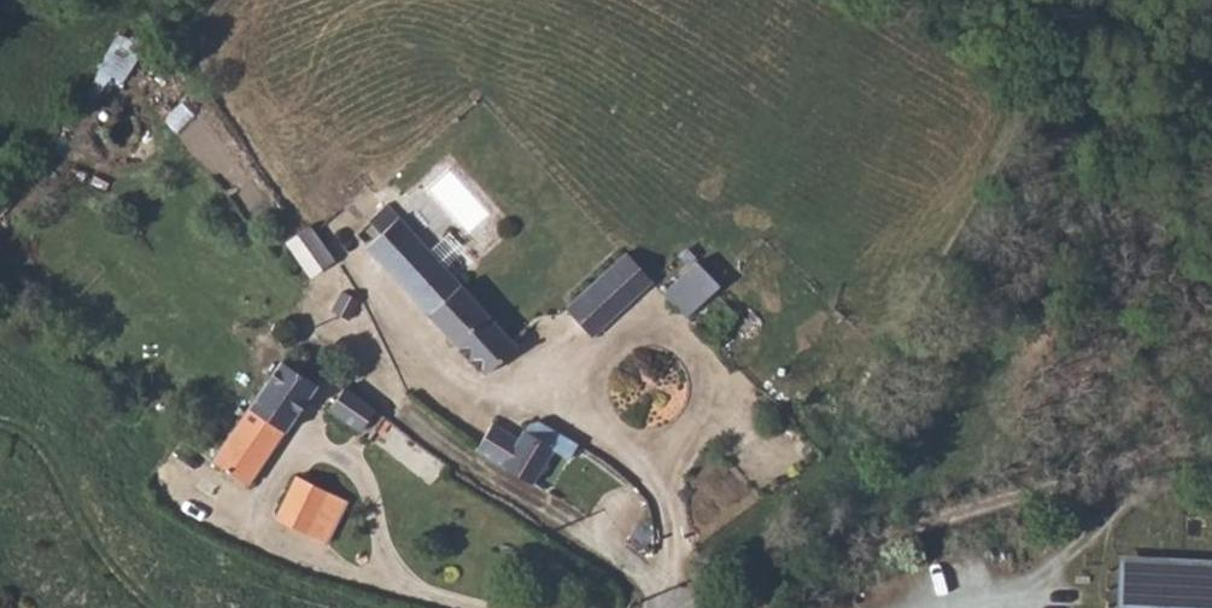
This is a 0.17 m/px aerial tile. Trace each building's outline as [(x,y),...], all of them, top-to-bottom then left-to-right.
[(129,79),(143,41),(116,31),(101,69),(129,79)] [(379,235),(364,247),(484,378),(487,382),(520,352),(516,348),(458,284),(387,209),(369,225),(379,235)] [(334,263),(331,258),(309,230),(297,242),(288,251),(314,283),(334,263)] [(626,257),(572,315),(597,337),(650,279),(626,257)] [(681,276),(669,289),(724,352),(752,321),(722,285),(698,258),(681,276)] [(343,295),(339,303),(329,316),(346,322),(359,305),(343,295)] [(215,469),(247,491),(320,393),(298,376),(300,371),(305,365),(305,358),(299,352),(290,351),(281,357),(285,363),(283,366),(209,463),(215,469)] [(374,417),(344,395),(330,416),(356,434),(374,417)] [(500,420),(482,449),(529,476),(546,447),(500,420)] [(529,476),(548,487),(566,459),(546,447),(529,476)] [(298,480),(275,523),(325,548),(347,506),(298,480)] [(1096,584),(1096,607),(1211,607),(1211,575),(1097,576),(1096,584)] [(1096,584),(1084,584),(1085,607),(1096,607),(1096,584)]
